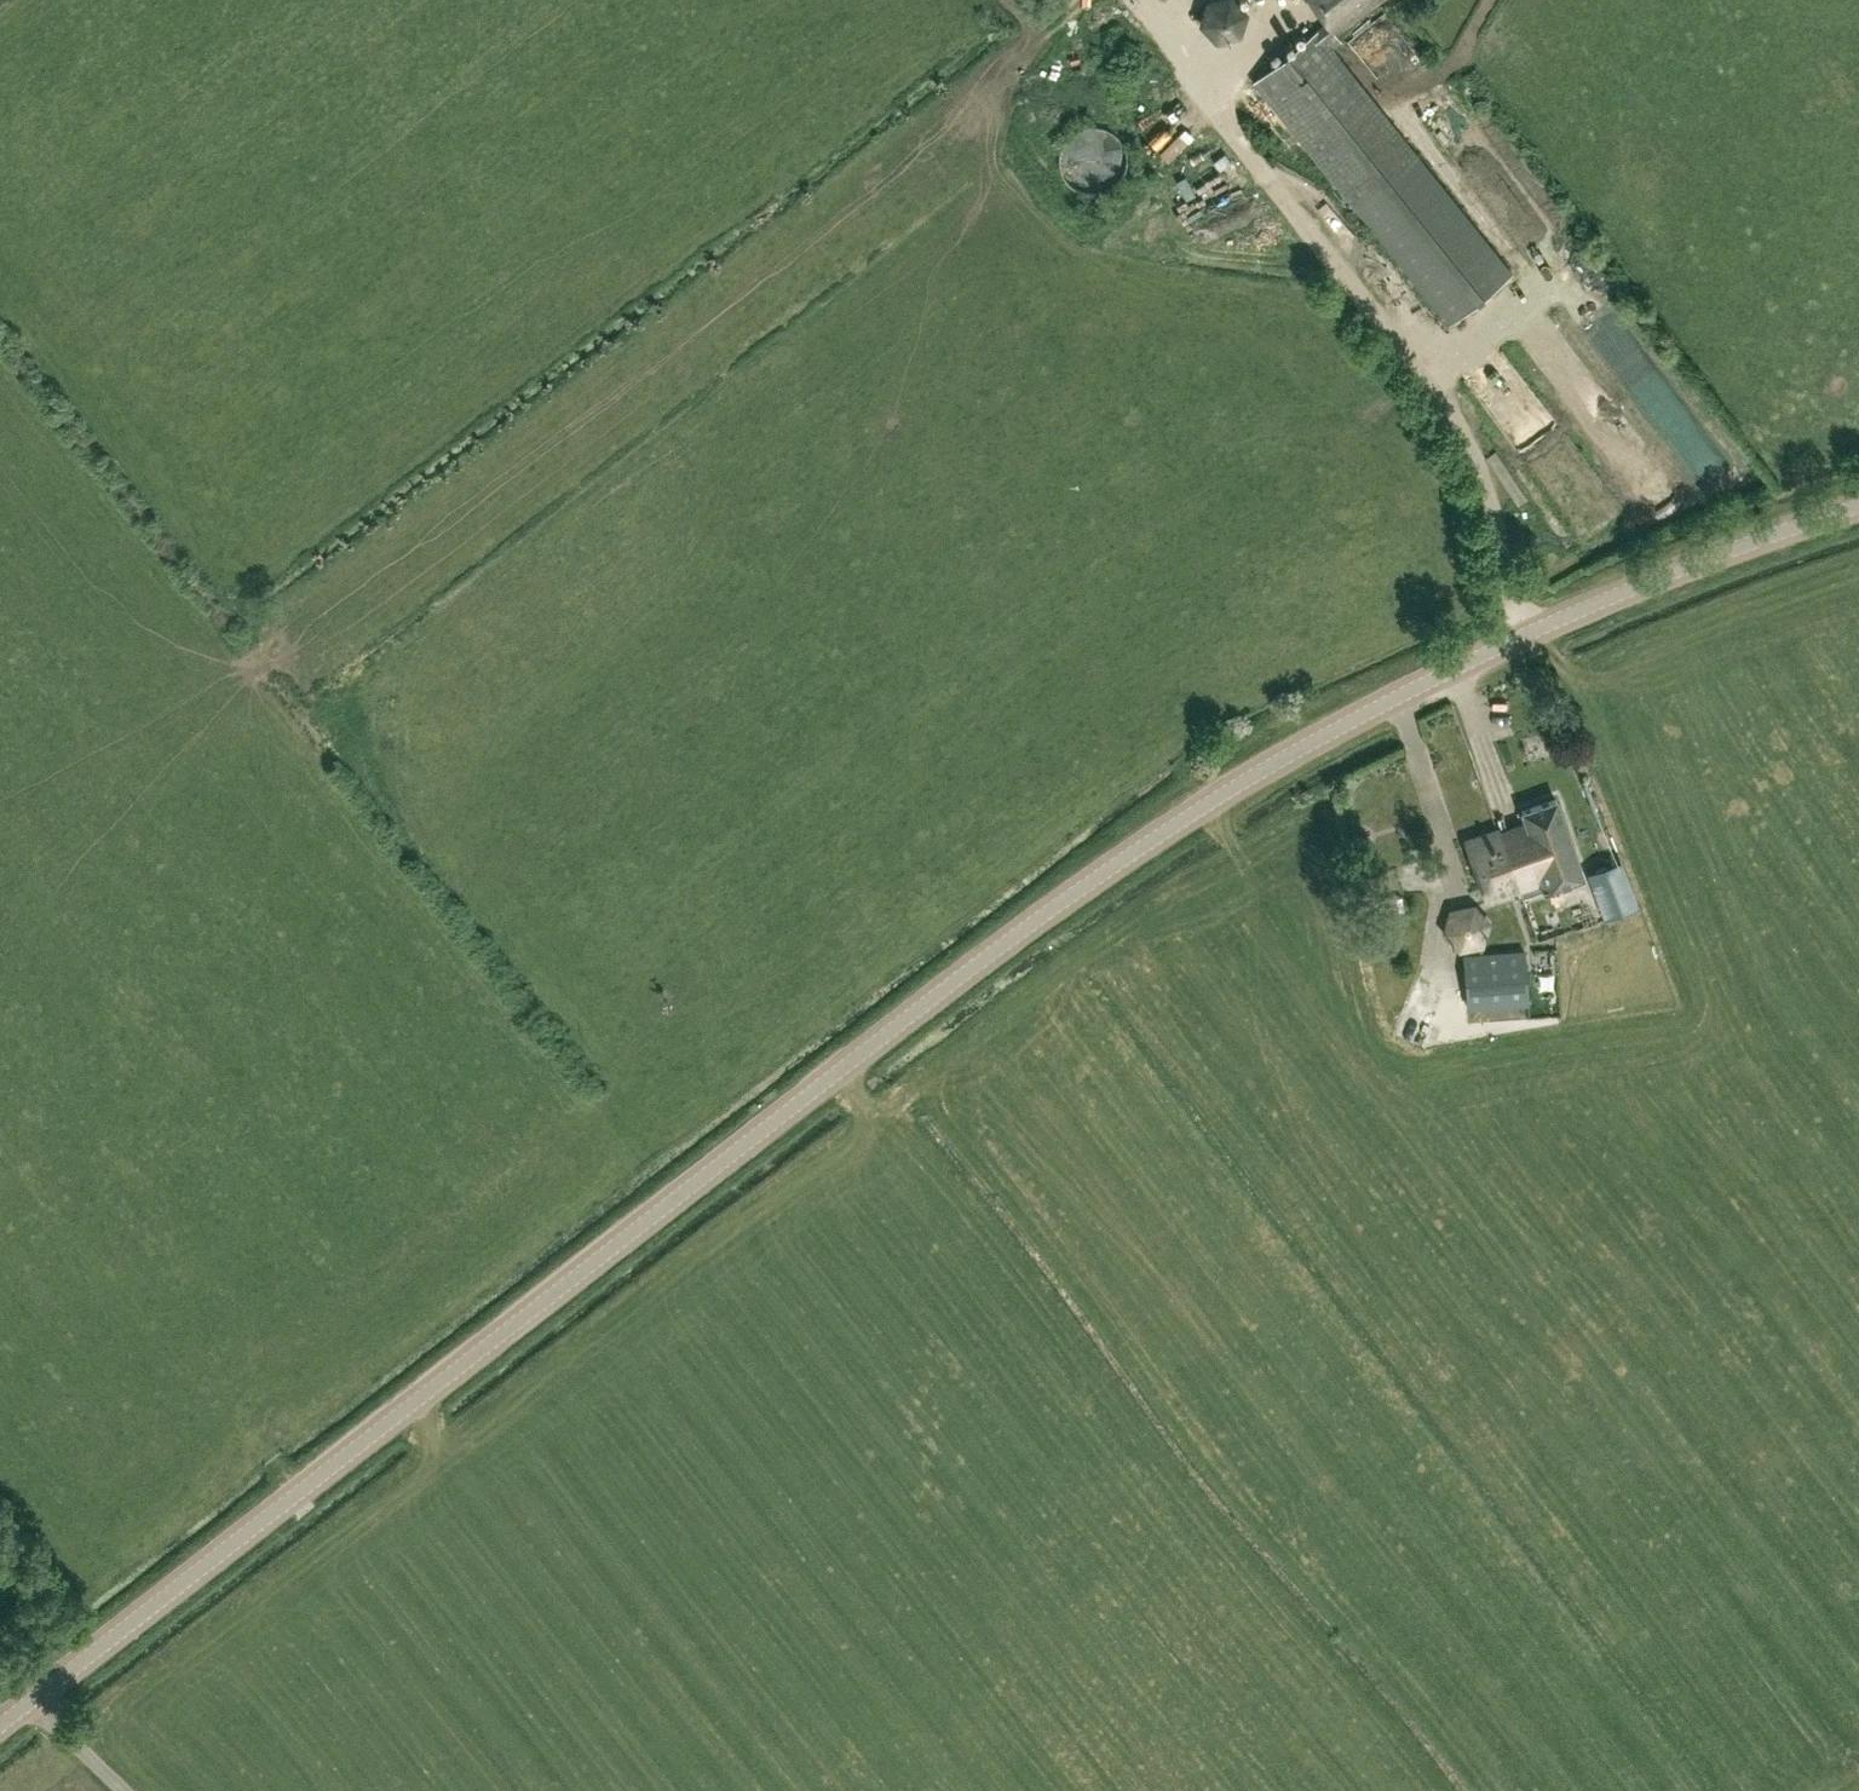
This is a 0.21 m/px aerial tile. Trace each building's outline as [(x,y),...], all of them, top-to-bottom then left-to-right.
[(1246,0),(1213,0),(1227,24),(1251,9),(1246,0)] [(1326,21),(1334,32),(1376,0),(1310,0),(1326,21)] [(1509,272),(1417,156),(1330,47),(1340,40),(1334,32),(1326,21),(1253,79),(1353,206),(1445,323),(1509,272)] [(1076,189),(1088,192),(1100,191),(1111,186),(1120,178),(1125,166),(1125,154),(1120,140),(1110,130),(1096,125),(1081,127),(1068,134),(1060,147),(1058,159),(1060,171),(1066,181),(1076,189)] [(1526,821),(1500,830),(1499,831),(1498,827),(1464,839),(1485,899),(1519,887),(1540,880),(1543,888),(1582,875),(1555,797),(1521,809),(1526,821)] [(1620,856),(1586,868),(1605,916),(1638,903),(1620,856)] [(1634,888),(1646,885),(1640,863),(1629,866),(1634,888)] [(1458,947),(1480,942),(1487,922),(1473,905),(1452,909),(1444,930),(1458,947)] [(1463,955),(1467,1006),(1528,1002),(1524,950),(1463,955)]
